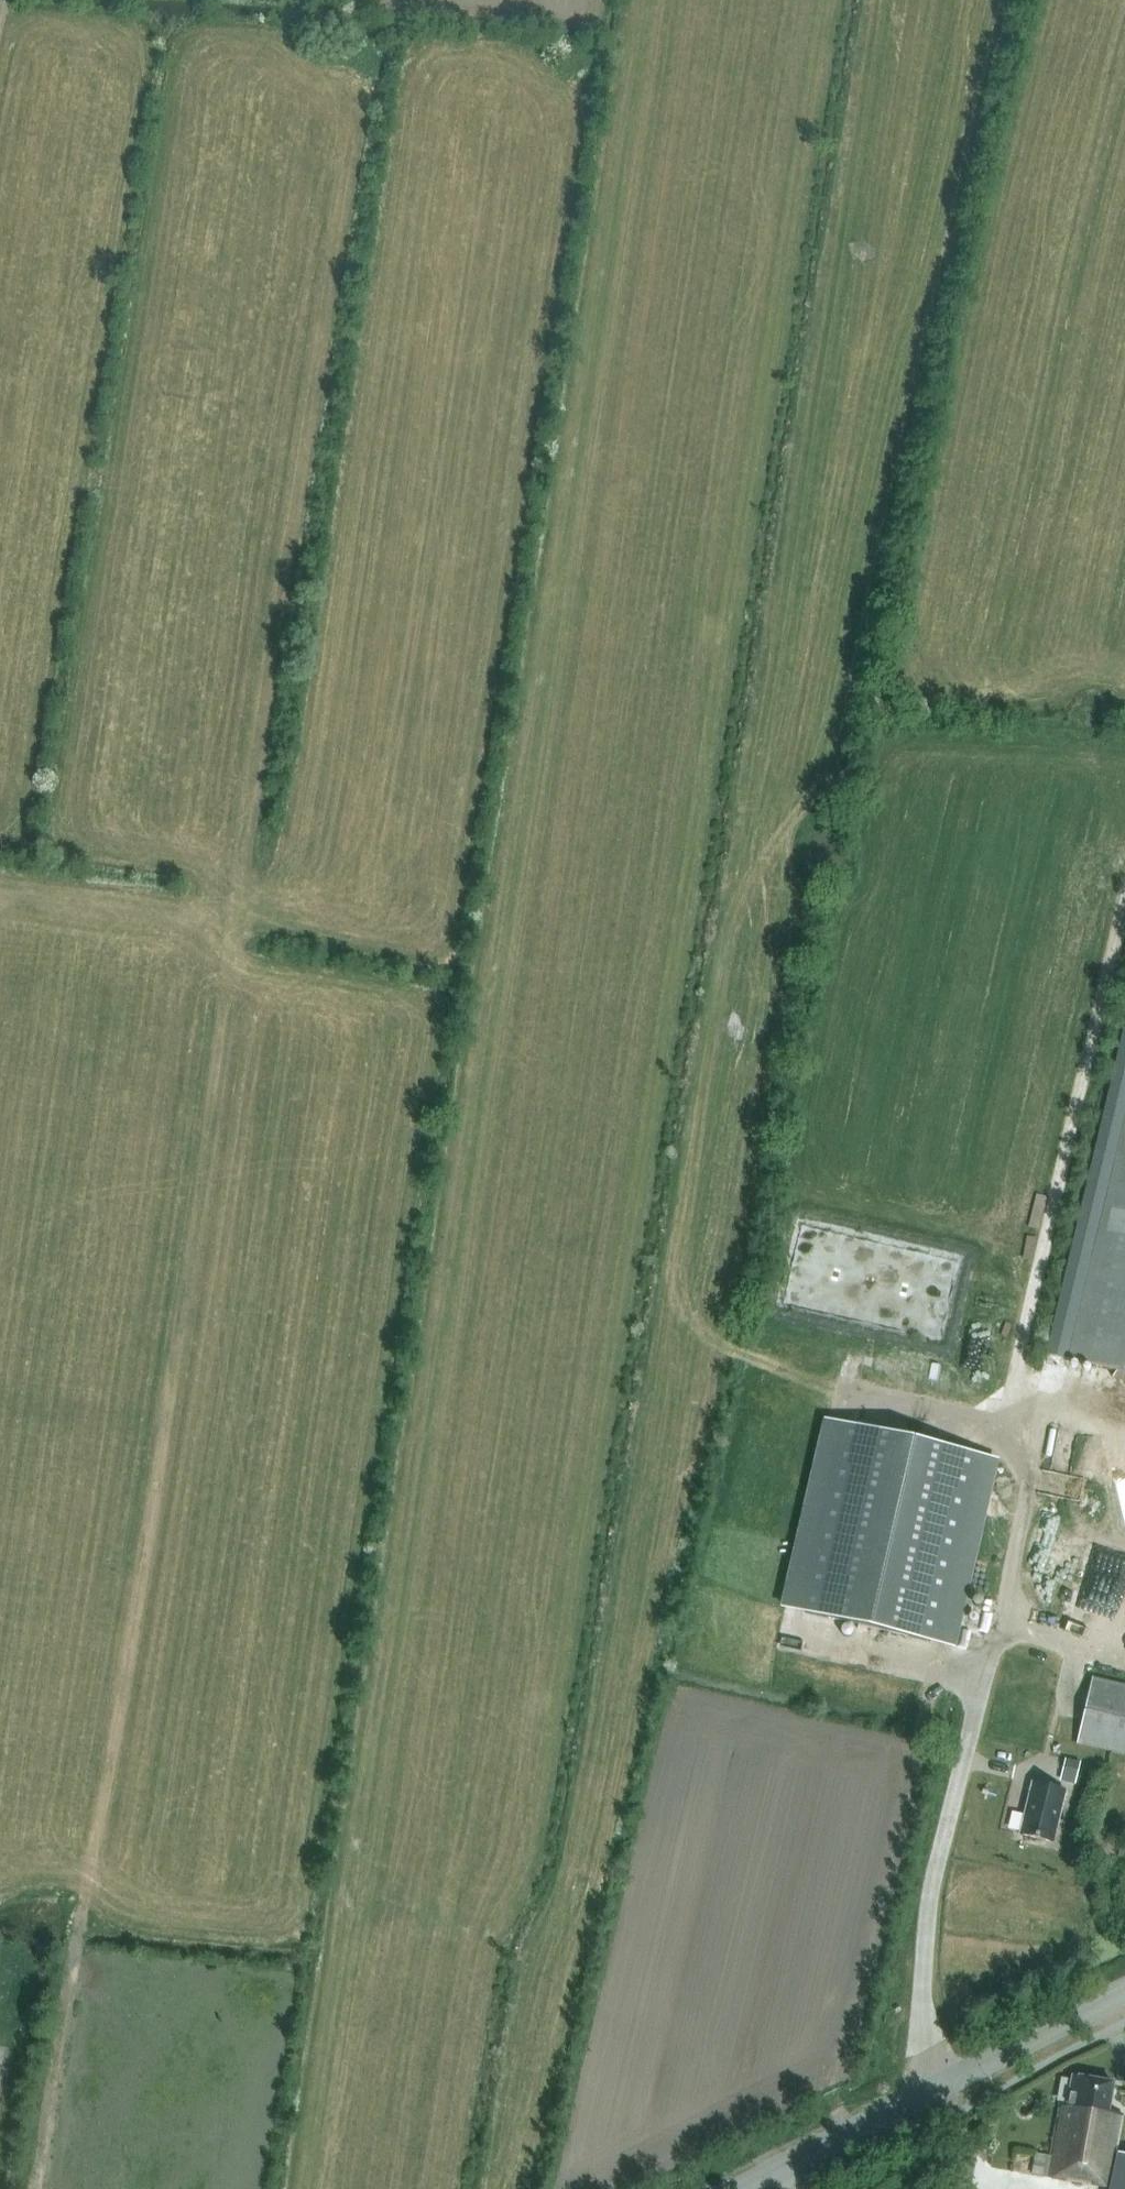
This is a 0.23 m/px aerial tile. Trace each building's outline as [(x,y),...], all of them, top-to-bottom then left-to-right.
[(1069,1360),(1124,1373),(1124,1124),(1069,1360)] [(995,1460),(828,1421),(785,1608),(952,1646),(995,1460)] [(1111,1614),(1113,1596),(1051,1590),(1050,1608),(1111,1614)] [(1093,1679),(1078,1743),(1124,1754),(1124,1687),(1093,1679)] [(1033,1784),(1021,1835),(1054,1843),(1066,1791),(1033,1784)] [(1114,2084),(1073,2076),(1068,2104),(1060,2103),(1051,2156),(1037,2154),(1034,2175),(1115,2188),(1124,2188),(1124,2153),(1117,2152),(1123,2115),(1109,2112),(1114,2084)]
